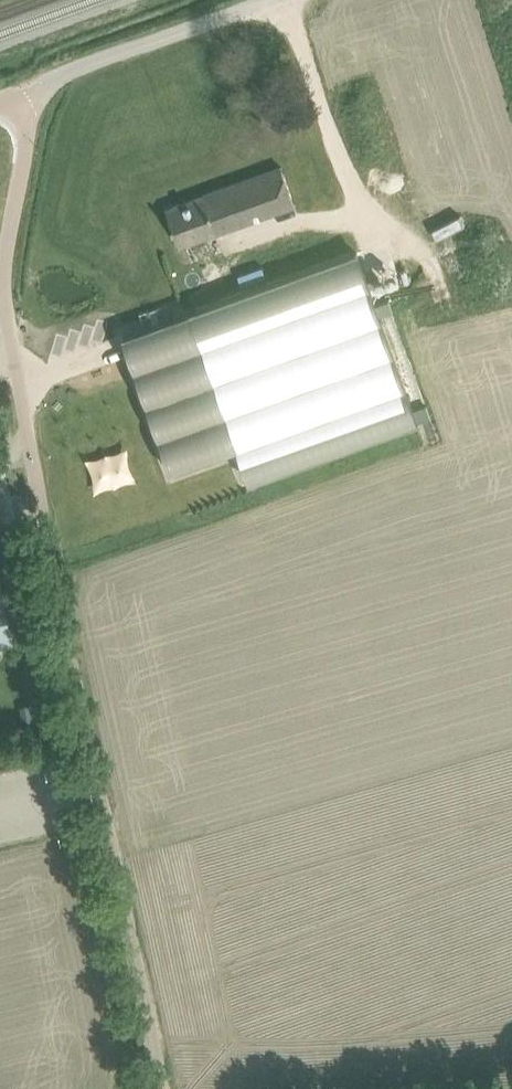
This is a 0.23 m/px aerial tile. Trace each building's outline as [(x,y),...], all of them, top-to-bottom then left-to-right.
[(179,245),(200,238),(295,204),(281,166),(204,194),(204,195),(166,208),(179,245)] [(335,260),(106,341),(155,477),(217,455),(229,488),(395,429),(335,260)] [(0,574),(0,646),(16,642),(1,574),(0,574)]
